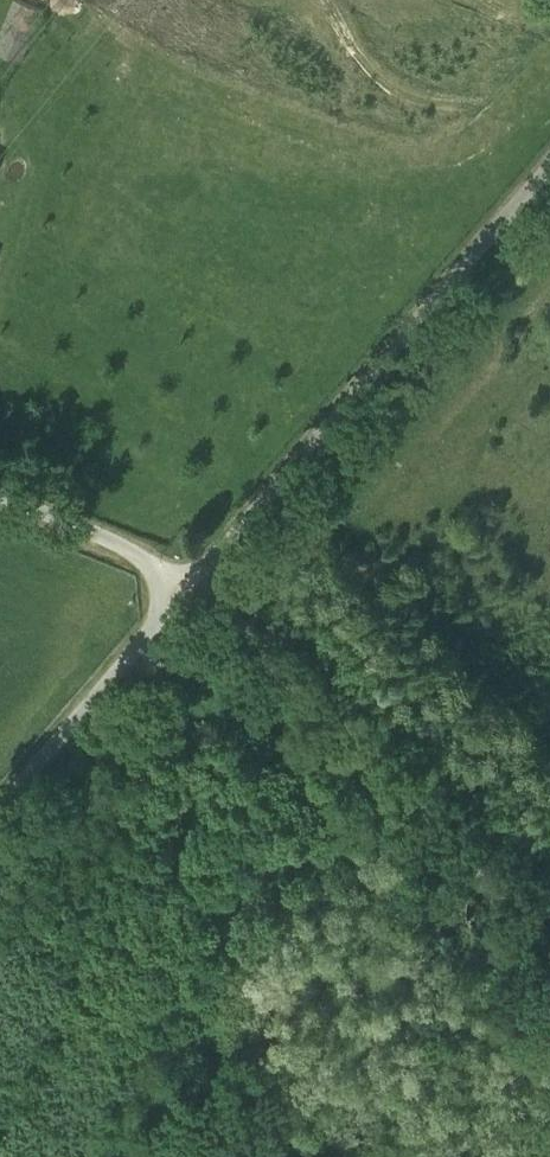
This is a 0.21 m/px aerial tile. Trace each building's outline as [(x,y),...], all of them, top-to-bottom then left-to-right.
[(44,8),(24,0),(13,0),(0,34),(0,51),(25,61),(44,8)]
